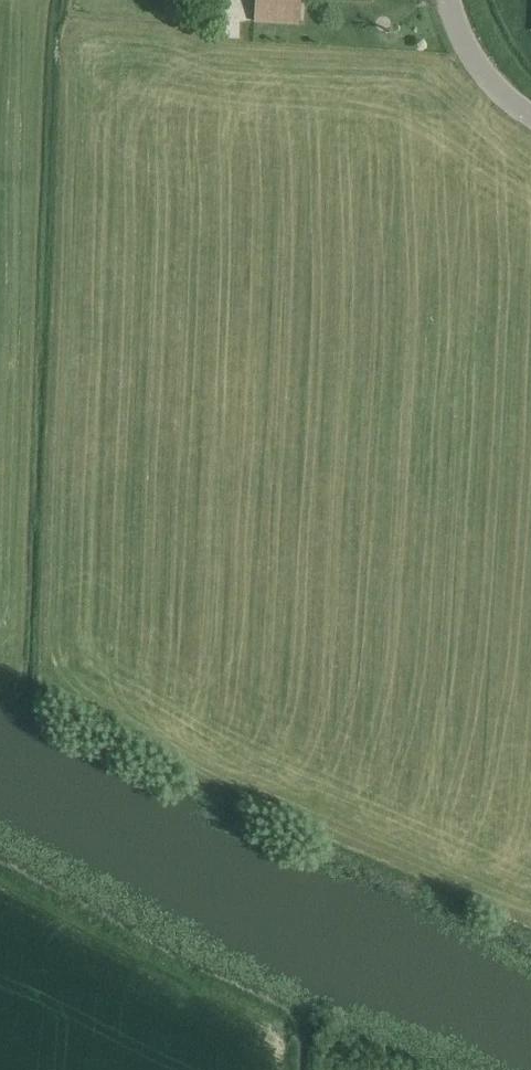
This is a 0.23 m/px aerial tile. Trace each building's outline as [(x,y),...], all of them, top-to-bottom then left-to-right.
[(253,20),(299,23),(300,0),(254,0),(253,20)]
